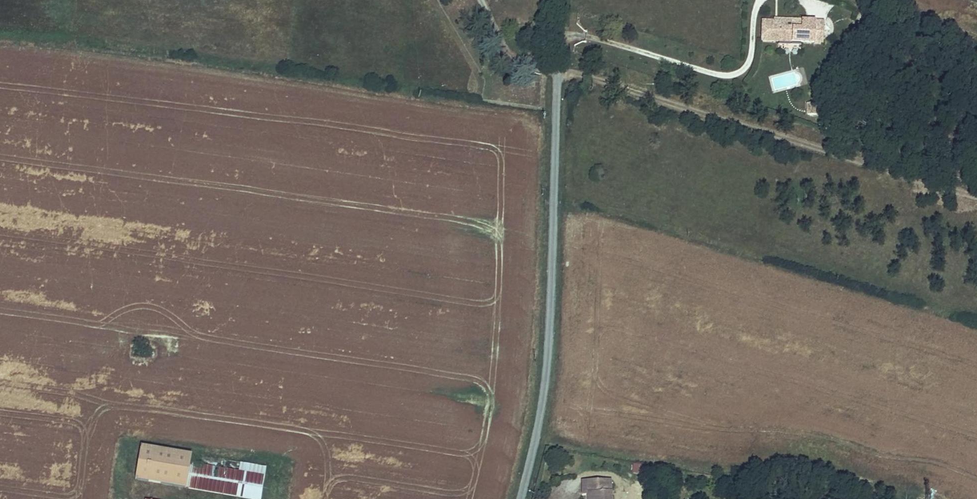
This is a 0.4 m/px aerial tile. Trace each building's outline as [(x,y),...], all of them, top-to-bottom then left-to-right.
[(771,22),(760,22),(760,41),(821,41),(821,20),(812,20),(782,19),(782,22),(771,22)] [(247,498),(260,498),(264,477),(190,464),(191,455),(140,446),(134,480),(247,498)] [(265,468),(191,455),(190,464),(264,477),(265,468)] [(632,470),(643,474),(646,465),(634,462),(632,470)] [(609,481),(583,481),(584,493),(587,493),(588,498),(610,498),(609,481)]
